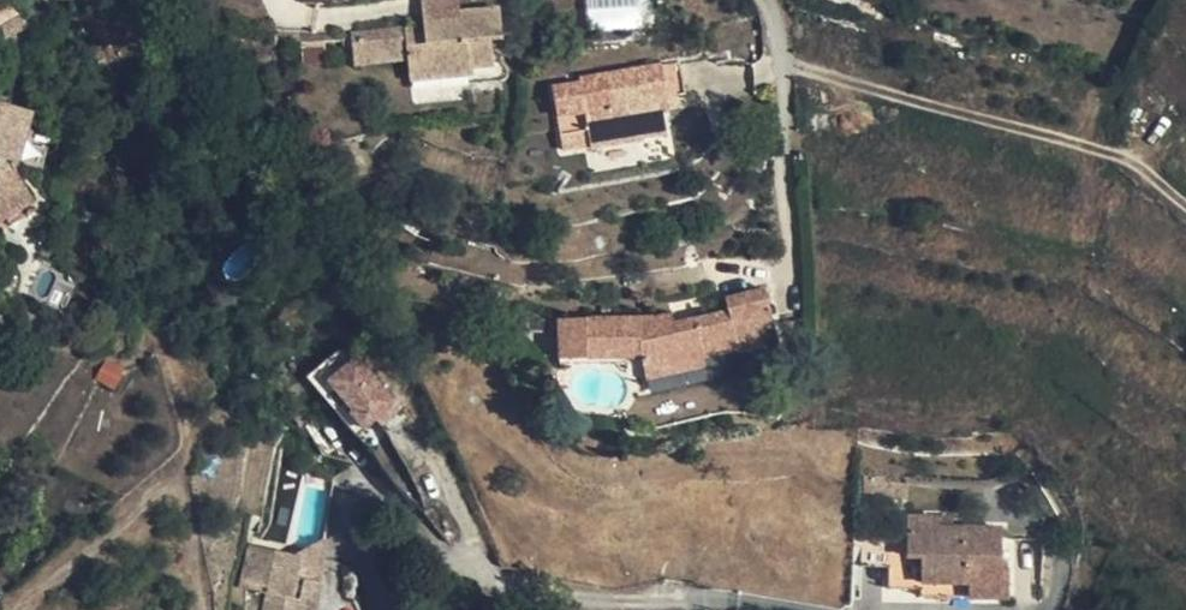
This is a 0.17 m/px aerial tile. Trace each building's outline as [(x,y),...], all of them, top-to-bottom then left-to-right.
[(424,14),(463,11),(462,0),(422,0),(424,14)] [(500,36),(498,7),(463,11),(424,14),(425,30),(412,32),(414,52),(408,53),(408,58),(411,79),(472,73),(472,66),(492,63),(489,37),(500,36)] [(412,32),(411,26),(352,32),(355,63),(408,58),(408,53),(414,52),(412,32)] [(326,63),(325,40),(301,41),(302,64),(326,63)] [(685,93),(680,61),(661,64),(579,78),(580,82),(552,87),(560,134),(588,129),(591,144),(591,147),(642,138),(642,136),(666,131),(663,111),(668,109),(666,96),(676,95),(685,93)] [(678,107),(676,95),(666,96),(668,109),(678,107)] [(9,159),(15,170),(32,112),(0,102),(0,157),(9,159)] [(591,144),(588,129),(560,134),(563,149),(591,144)] [(15,170),(9,159),(0,157),(0,223),(34,203),(15,170)] [(774,326),(765,287),(725,297),(728,310),(675,322),(672,312),(656,316),(586,317),(558,318),(558,320),(526,317),(526,324),(527,327),(530,331),(559,331),(559,359),(640,356),(643,370),(738,349),(735,335),(774,326)] [(778,341),(774,326),(735,335),(738,349),(738,351),(778,341)] [(410,403),(335,357),(310,400),(384,445),(410,403)] [(122,372),(101,364),(95,381),(114,393),(122,372)] [(939,514),(908,514),(907,553),(890,553),(889,589),(921,588),(921,596),(1009,596),(1010,568),(1002,568),(1003,526),(954,525),(939,524),(939,514)] [(954,514),(939,514),(939,524),(954,525),(954,514)] [(321,582),(329,540),(302,556),(297,577),(321,582)] [(251,545),(241,588),(268,594),(265,609),(302,609),(304,602),(316,604),(321,582),(297,577),(302,556),(251,545)] [(304,602),(302,609),(315,609),(316,604),(304,602)]
